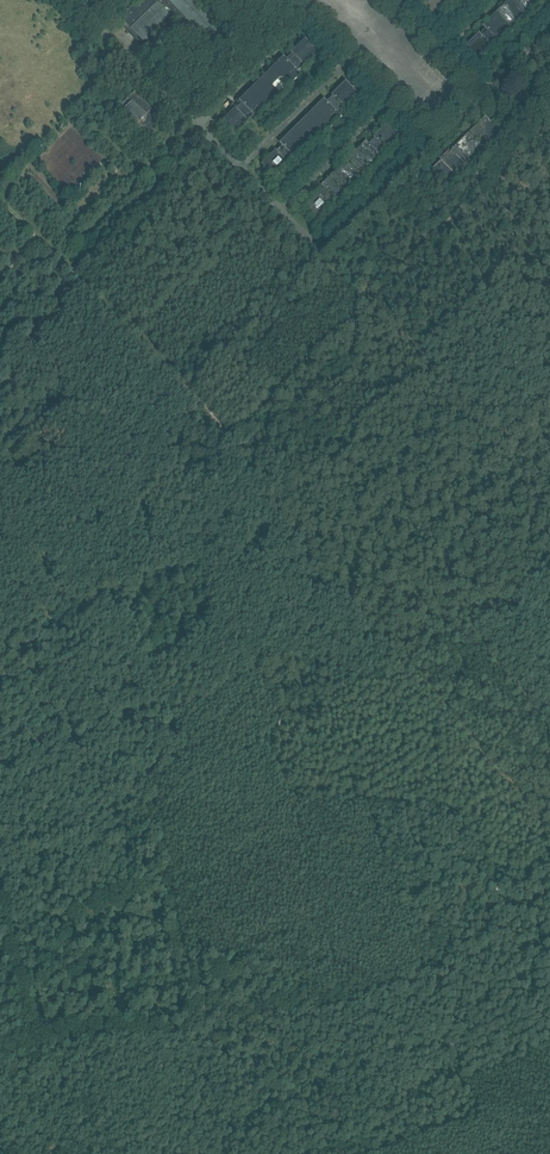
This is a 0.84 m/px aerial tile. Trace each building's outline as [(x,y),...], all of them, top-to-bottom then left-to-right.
[(193,0),(138,0),(123,15),(121,13),(119,14),(121,17),(117,21),(144,49),(173,21),(192,39),(195,36),(211,53),(229,36),(210,17),(218,9),(214,5),(206,13),(193,0)] [(484,25),(487,28),(466,48),(479,62),(499,42),(503,45),(547,2),(545,0),(510,0),(484,25)] [(285,59),(282,57),(238,101),(241,104),(220,124),(234,138),(254,118),(256,120),(301,77),(299,74),(318,55),(304,40),(285,59)] [(359,97),(345,83),(326,102),(324,100),(280,144),(282,146),(261,166),(275,180),(295,159),(298,162),(343,118),(340,115),(359,97)] [(121,105),(118,108),(146,137),(162,120),(135,92),(125,101),(123,99),(119,102),(121,105)] [(486,120),(432,173),(448,188),(502,135),(486,120)] [(403,141),(388,126),(369,145),(367,143),(322,187),(324,189),(304,209),(319,223),(339,204),(342,206),(386,163),(383,160),(403,141)]
